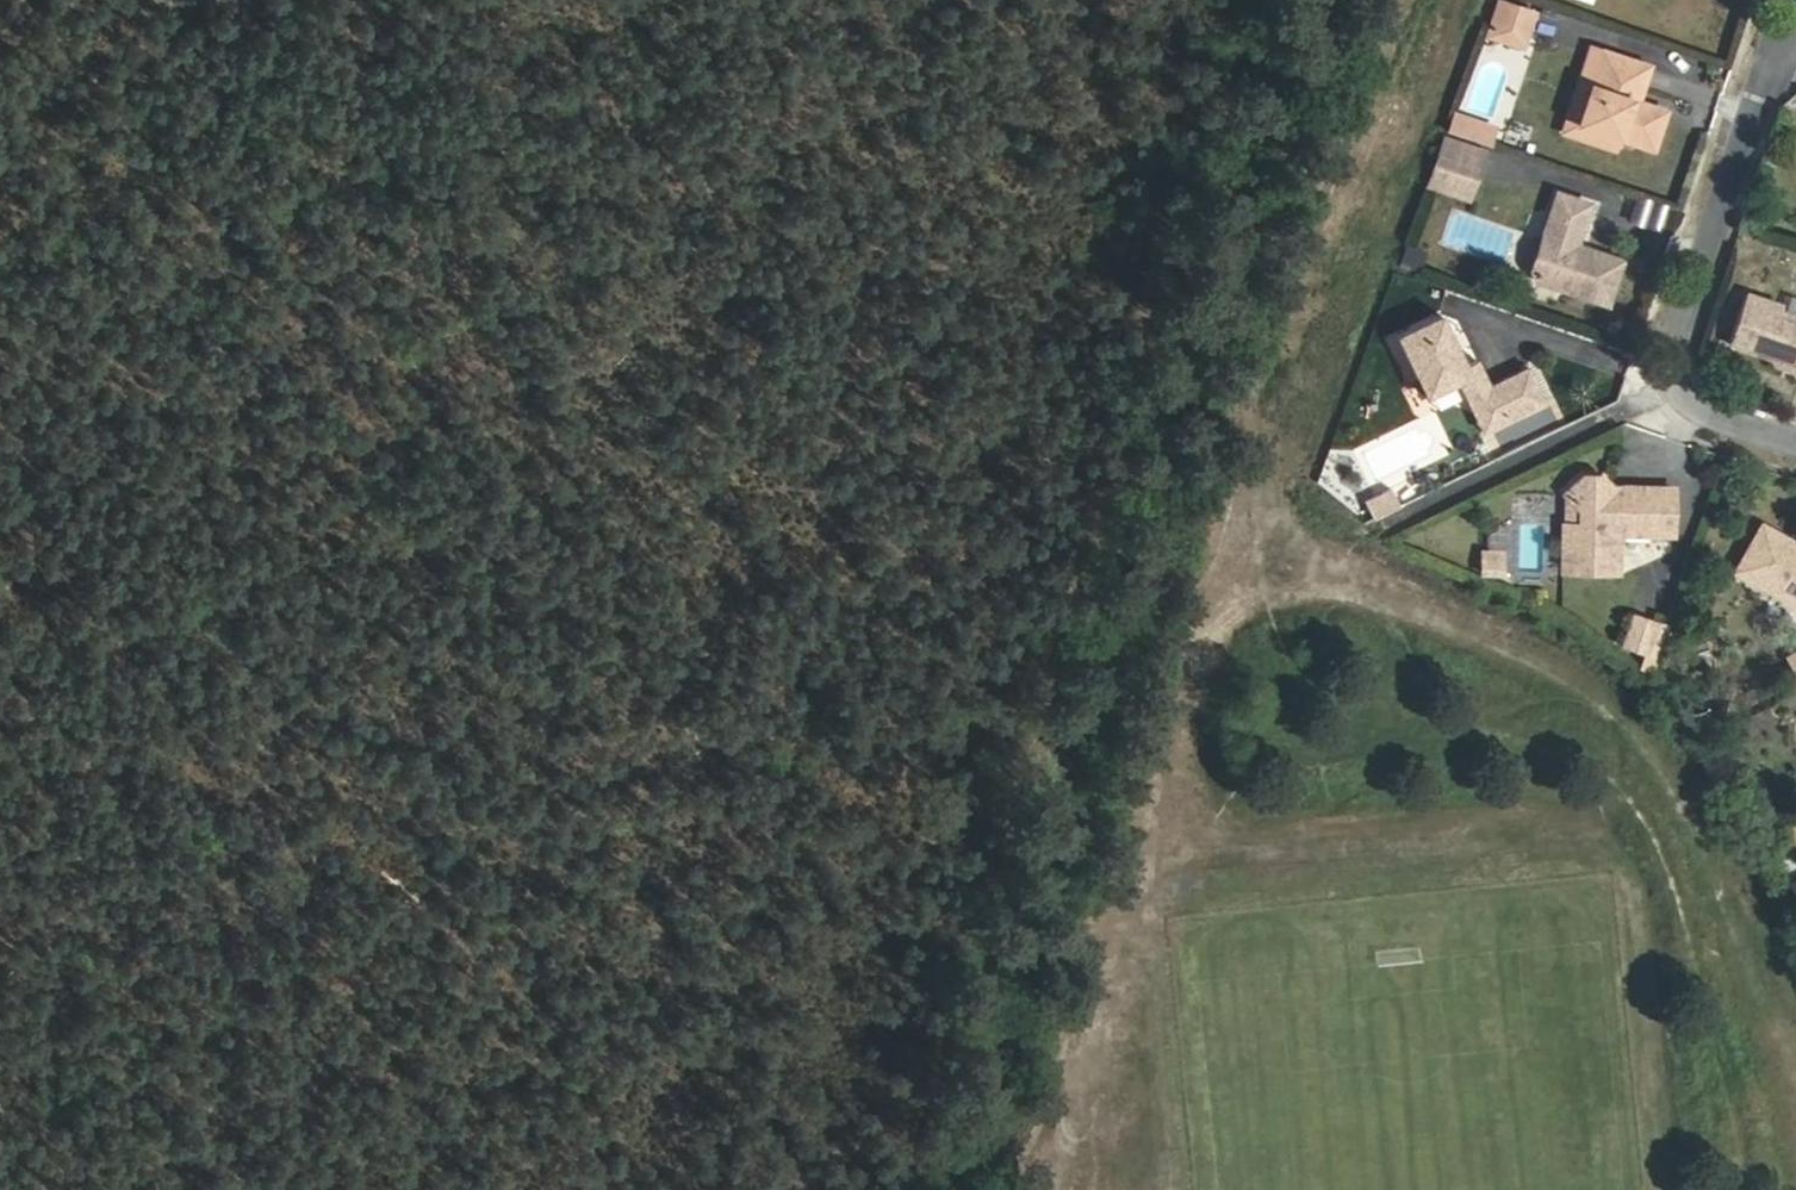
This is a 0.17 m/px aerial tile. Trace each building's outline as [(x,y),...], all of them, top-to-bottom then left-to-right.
[(1525,0),(1512,0),(1505,19),(1539,30),(1547,7),(1525,0)] [(1539,30),(1505,19),(1501,30),(1535,41),(1539,30)] [(1594,127),(1618,54),(1606,49),(1578,134),(1628,151),(1632,138),(1594,127)] [(1594,127),(1632,138),(1667,149),(1679,113),(1653,104),(1645,101),(1649,86),(1657,89),(1664,68),(1618,54),(1594,127)] [(1653,104),(1657,89),(1649,86),(1645,101),(1653,104)] [(1469,120),(1463,137),(1497,148),(1503,131),(1469,120)] [(1461,143),(1458,150),(1498,164),(1501,157),(1461,143)] [(1458,150),(1444,189),(1483,203),(1498,164),(1458,150)] [(1636,267),(1601,256),(1598,265),(1588,261),(1591,253),(1585,251),(1591,233),(1596,235),(1604,209),(1573,199),(1547,276),(1552,290),(1621,312),(1636,267)] [(1591,253),(1596,235),(1591,233),(1585,251),(1591,253)] [(1413,273),(1421,251),(1402,243),(1393,266),(1413,273)] [(1601,256),(1591,253),(1588,261),(1598,265),(1601,256)] [(1791,312),(1793,306),(1755,293),(1738,344),(1791,362),(1790,368),(1795,370),(1795,314),(1791,312)] [(1465,389),(1473,406),(1485,409),(1497,435),(1553,407),(1536,374),(1499,393),(1487,369),(1476,373),(1450,323),(1406,345),(1436,404),(1465,389)] [(1485,409),(1473,406),(1490,438),(1497,435),(1485,409)] [(1586,529),(1571,529),(1569,574),(1626,575),(1628,538),(1679,538),(1679,492),(1643,491),(1641,494),(1622,495),(1606,478),(1590,479),(1573,498),(1588,517),(1586,529)] [(1365,516),(1396,506),(1390,487),(1359,497),(1365,516)] [(1572,500),(1571,529),(1586,529),(1588,517),(1573,498),(1572,500)] [(1776,528),(1765,522),(1740,567),(1752,574),(1776,528)] [(1776,528),(1752,574),(1795,597),(1795,539),(1776,528)] [(1635,649),(1656,656),(1664,627),(1643,622),(1635,649)] [(1787,811),(1795,829),(1795,807),(1787,811)] [(1784,885),(1795,905),(1795,877),(1784,885)]
